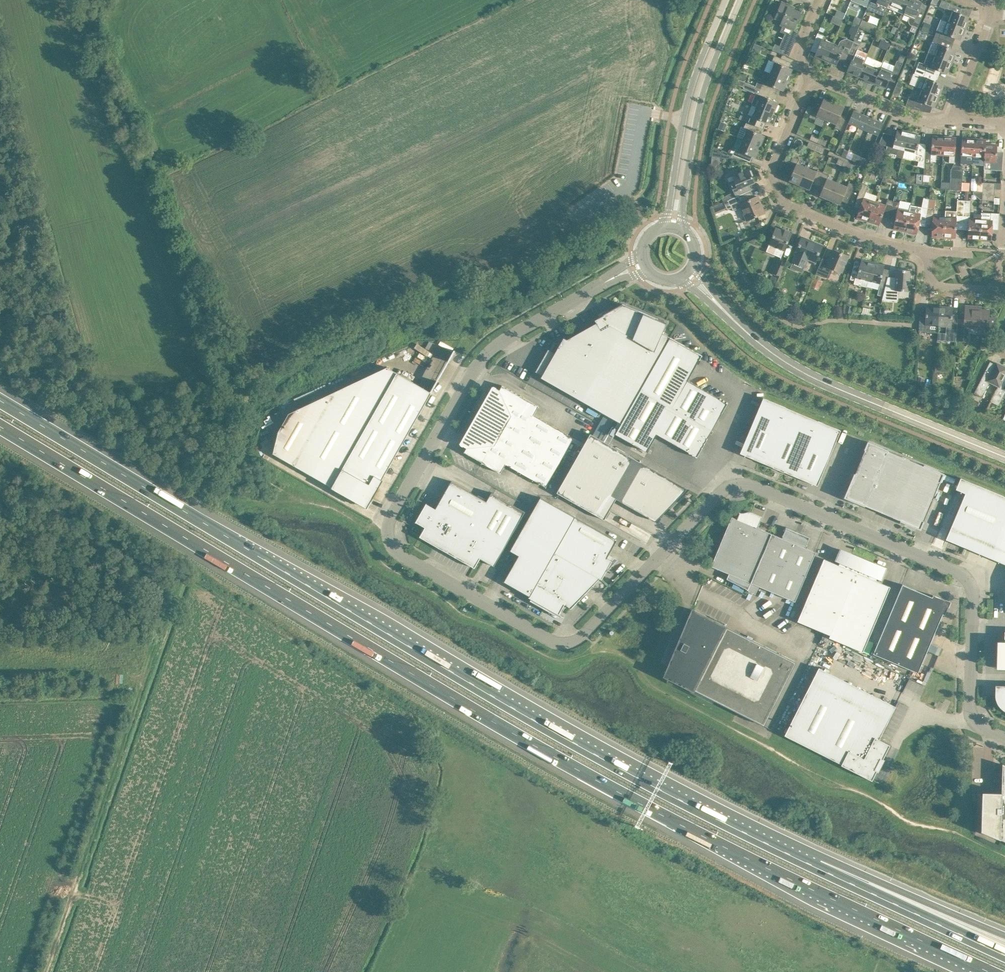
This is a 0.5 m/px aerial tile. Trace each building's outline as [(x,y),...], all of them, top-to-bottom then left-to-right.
[(875,5),(870,2),(868,7),(867,7),(867,9),(884,16),(888,5),(890,0),(877,0),(875,5)] [(888,5),(904,12),(905,12),(910,0),(890,0),(888,5)] [(916,0),(910,0),(905,12),(904,12),(903,14),(909,17),(909,19),(908,21),(909,23),(910,25),(912,26),(917,28),(925,10),(919,7),(922,2),(916,0)] [(942,0),(939,7),(945,9),(944,11),(946,14),(949,16),(947,22),(966,29),(968,22),(967,22),(969,17),(959,14),(961,8),(942,0)] [(773,50),(779,53),(789,57),(797,37),(794,36),(797,31),(794,29),(801,13),(788,7),(789,5),(782,2),(775,18),(784,22),(780,31),(785,33),(779,46),(775,44),(773,50)] [(861,19),(855,16),(852,23),(858,25),(861,19)] [(861,20),(860,25),(876,29),(877,24),(861,20)] [(924,21),(920,29),(927,32),(930,24),(924,21)] [(966,29),(947,22),(943,33),(960,40),(962,35),(963,35),(966,29)] [(818,33),(815,40),(820,43),(815,56),(826,61),(833,43),(822,39),(824,36),(818,33)] [(902,41),(908,44),(910,38),(904,36),(902,41)] [(847,56),(853,42),(847,39),(845,39),(841,40),(840,42),(838,45),(833,43),(826,61),(837,65),(842,52),(848,54),(847,56)] [(847,72),(858,77),(865,60),(868,53),(858,49),(861,42),(860,41),(859,42),(854,39),(853,42),(847,56),(853,58),(847,72)] [(889,43),(880,39),(878,46),(886,49),(889,43)] [(759,54),(762,46),(754,43),(751,51),(759,54)] [(938,44),(934,55),(952,62),(955,56),(954,55),(956,51),(938,44)] [(764,70),(770,73),(788,80),(792,69),(779,63),(781,58),(774,55),(772,60),(769,59),(764,70)] [(950,69),(952,62),(934,55),(932,61),(929,60),(927,65),(919,62),(917,68),(926,71),(934,74),(936,69),(947,73),(949,68),(950,69)] [(865,60),(858,77),(865,79),(864,80),(874,84),(881,67),(880,69),(864,63),(865,60)] [(889,80),(895,82),(903,63),(900,62),(898,61),(897,60),(892,71),(881,67),(874,84),(875,84),(886,88),(889,80)] [(926,71),(917,68),(914,74),(919,76),(915,86),(921,89),(939,96),(942,89),(941,89),(943,84),(932,80),(934,74),(926,71)] [(758,80),(755,86),(768,91),(770,86),(783,91),(788,80),(770,73),(766,83),(758,80)] [(752,104),(756,106),(774,113),(779,102),(765,97),(768,91),(755,86),(739,79),(737,84),(744,87),(743,88),(756,93),(751,104),(752,104)] [(896,86),(893,93),(899,96),(902,88),(901,88),(896,86)] [(917,99),(909,96),(906,105),(919,111),(922,102),(934,107),(936,102),(937,102),(939,96),(921,89),(917,99)] [(809,117),(815,120),(817,116),(827,120),(834,103),(824,98),(821,106),(815,103),(809,117)] [(834,103),(827,120),(836,124),(835,128),(841,130),(843,126),(847,117),(841,114),(844,107),(834,103)] [(769,124),(770,122),(773,123),(776,115),(774,114),(774,113),(756,106),(752,116),(748,115),(747,118),(745,121),(746,121),(754,124),(756,119),(769,124)] [(853,111),(850,120),(848,123),(858,127),(863,115),(853,111)] [(739,118),(745,121),(747,118),(748,115),(742,112),(739,118)] [(863,115),(858,127),(868,131),(873,119),(863,115)] [(873,119),(868,131),(878,135),(883,123),(873,119)] [(747,128),(742,139),(760,147),(765,136),(751,130),(754,124),(746,121),(744,127),(747,128)] [(889,134),(884,145),(887,146),(886,152),(896,155),(896,156),(903,158),(909,131),(902,130),(902,132),(897,131),(896,136),(889,134)] [(916,133),(909,131),(903,158),(904,158),(919,161),(918,164),(924,166),(924,163),(925,158),(926,144),(919,143),(920,136),(916,135),(916,133)] [(812,134),(809,140),(817,143),(820,138),(812,134)] [(936,154),(943,154),(944,137),(932,137),(931,161),(936,162),(936,154)] [(944,137),(943,154),(950,155),(949,163),(954,163),(956,138),(944,137)] [(820,138),(817,143),(825,146),(827,141),(820,138)] [(966,156),(973,156),(974,139),(962,138),(960,163),(966,164),(966,156)] [(760,147),(742,139),(737,150),(733,148),(729,150),(727,154),(722,152),(722,153),(720,152),(718,149),(714,147),(713,156),(739,160),(742,152),(756,158),(760,147)] [(974,139),(973,156),(979,157),(979,164),(984,165),(985,161),(984,161),(985,144),(986,144),(986,140),(974,139)] [(817,145),(809,142),(806,147),(814,150),(817,145)] [(984,161),(985,161),(991,162),(990,170),(996,170),(997,145),(986,144),(985,144),(984,161)] [(817,145),(814,150),(822,153),(824,148),(817,145)] [(789,181),(799,185),(807,167),(797,163),(799,159),(793,156),(790,163),(785,175),(791,177),(789,181)] [(836,163),(844,167),(846,161),(838,158),(836,163)] [(846,161),(844,167),(852,170),(854,165),(846,161)] [(807,167),(799,185),(810,189),(812,184),(817,186),(823,172),(817,170),(816,172),(807,167)] [(884,170),(878,167),(875,173),(882,176),(884,170)] [(754,182),(748,169),(733,176),(734,180),(730,181),(732,185),(735,193),(732,194),(732,193),(726,195),(721,197),(723,202),(743,194),(751,190),(749,185),(754,182)] [(823,172),(817,186),(823,188),(820,196),(830,200),(837,182),(828,178),(829,175),(823,172)] [(837,182),(830,200),(840,204),(842,201),(847,203),(855,185),(849,182),(847,187),(837,182)] [(864,197),(868,185),(862,183),(858,194),(864,197)] [(890,193),(888,199),(886,204),(892,206),(893,201),(895,195),(890,193)] [(743,194),(723,202),(727,210),(732,208),(733,211),(741,208),(746,221),(764,213),(758,196),(745,201),(743,194)] [(857,217),(868,221),(874,202),(863,198),(857,217)] [(874,202),(868,221),(879,224),(886,206),(874,202)] [(894,228),(905,231),(910,208),(909,208),(909,212),(897,209),(894,228)] [(910,208),(905,231),(917,233),(921,214),(915,213),(916,210),(910,208)] [(945,210),(945,217),(943,236),(955,237),(957,218),(956,218),(957,211),(945,210)] [(981,214),(979,239),(991,240),(992,229),(998,229),(999,213),(991,213),(990,220),(981,219),(981,214)] [(974,214),(973,219),(969,218),(967,238),(979,239),(981,214),(974,214)] [(931,236),(943,236),(945,217),(933,216),(931,236)] [(776,228),(769,244),(777,247),(774,254),(781,257),(792,232),(783,229),(782,231),(776,228)] [(801,239),(797,248),(795,253),(796,254),(793,261),(805,266),(808,259),(815,262),(822,245),(814,242),(813,244),(801,239)] [(822,258),(818,267),(816,273),(829,278),(833,268),(842,272),(844,265),(848,256),(833,250),(829,261),(822,258)] [(850,279),(855,280),(854,283),(861,285),(862,279),(868,281),(873,262),(861,259),(858,273),(852,272),(850,279)] [(773,273),(781,276),(786,263),(779,260),(773,273)] [(873,262),(868,281),(879,283),(879,287),(885,288),(885,287),(887,281),(881,279),(885,265),(873,262)] [(885,287),(885,288),(882,300),(898,301),(899,291),(909,291),(911,270),(896,269),(896,281),(894,281),(893,287),(885,287)] [(811,287),(818,290),(822,281),(814,278),(811,287)] [(564,337),(541,377),(621,423),(641,389),(670,337),(662,333),(663,331),(664,331),(663,331),(666,324),(667,324),(666,324),(666,323),(657,320),(657,319),(658,319),(658,318),(622,304),(597,318),(597,319),(598,318),(598,319),(596,320),(595,320),(597,323),(567,339),(564,337)] [(921,313),(920,313),(919,331),(938,332),(938,325),(939,306),(926,306),(926,318),(920,318),(921,313)] [(952,307),(939,306),(938,325),(946,326),(946,333),(948,333),(947,340),(956,340),(958,315),(952,315),(952,307)] [(965,308),(964,327),(988,328),(988,327),(994,327),(998,317),(989,317),(989,310),(965,308)] [(957,329),(956,340),(967,341),(968,334),(964,334),(964,329),(957,329)] [(641,389),(621,423),(615,434),(647,452),(657,434),(697,457),(728,403),(688,380),(702,355),(670,337),(641,389)] [(974,393),(982,397),(990,381),(998,385),(999,386),(1004,373),(1004,367),(996,363),(996,364),(990,361),(974,393)] [(935,363),(934,372),(948,372),(949,363),(935,363)] [(332,487),(332,488),(367,508),(383,480),(382,479),(432,392),(387,367),(299,409),(293,420),(287,417),(282,427),(287,430),(284,435),(279,432),(274,453),(332,487)] [(998,385),(990,402),(998,406),(1004,393),(1004,373),(999,386),(998,385)] [(525,426),(518,438),(560,462),(574,438),(534,415),(539,406),(502,385),(497,394),(508,417),(509,418),(510,418),(525,426)] [(508,417),(497,394),(492,391),(459,449),(464,452),(469,443),(495,440),(508,417)] [(786,407),(763,398),(740,453),(773,467),(785,472),(818,485),(841,430),(818,421),(818,422),(786,408),(786,407)] [(974,407),(977,401),(970,398),(967,403),(974,407)] [(518,438),(525,426),(510,418),(509,418),(508,417),(495,440),(469,443),(464,452),(501,473),(506,464),(546,487),(560,462),(518,438)] [(590,433),(557,492),(604,520),(617,498),(656,521),(687,488),(590,433)] [(868,442),(845,497),(920,528),(943,473),(868,442)] [(946,539),(1004,564),(1004,496),(961,478),(956,488),(966,492),(946,539)] [(492,492),(487,501),(451,481),(436,508),(426,503),(416,522),(425,527),(420,536),(475,568),(480,558),(494,566),(525,511),(492,492)] [(944,492),(940,509),(946,510),(950,494),(944,492)] [(530,596),(555,552),(575,517),(541,497),(510,550),(519,555),(504,581),(530,596)] [(732,516),(711,566),(751,582),(772,533),(757,527),(758,525),(759,524),(758,524),(761,517),(762,517),(750,512),(749,512),(749,511),(748,511),(743,512),(742,513),(741,512),(739,512),(740,513),(737,519),(732,516)] [(617,540),(575,517),(555,552),(600,578),(602,579),(606,571),(619,559),(609,554),(617,540)] [(783,535),(782,537),(772,533),(751,582),(795,601),(816,552),(805,547),(806,545),(807,545),(810,537),(786,527),(783,535),(782,535),(783,535)] [(839,565),(824,559),(798,621),(830,635),(863,559),(841,550),(837,560),(840,561),(839,565)] [(571,608),(600,578),(555,552),(530,596),(529,597),(531,598),(530,600),(560,617),(563,611),(562,610),(565,604),(571,608)] [(829,637),(863,651),(890,587),(876,580),(877,577),(881,578),(885,568),(863,559),(830,635),(829,637)] [(932,597),(902,584),(874,652),(918,672),(943,614),(945,615),(948,605),(947,601),(933,595),(932,597)] [(764,725),(796,662),(693,610),(665,675),(764,725)] [(1004,631),(1004,641),(997,641),(996,669),(1004,669),(1004,631)] [(879,739),(889,720),(819,685),(821,681),(814,677),(785,735),(842,764),(841,765),(872,780),(877,770),(878,771),(884,760),(883,759),(890,745),(879,739)] [(1000,707),(1001,708),(1002,709),(1004,711),(1004,696),(995,696),(995,697),(996,698),(996,700),(997,702),(998,705),(999,706),(1000,707)] [(1003,764),(1002,793),(982,792),(981,831),(1004,841),(1004,765),(1003,764)]
